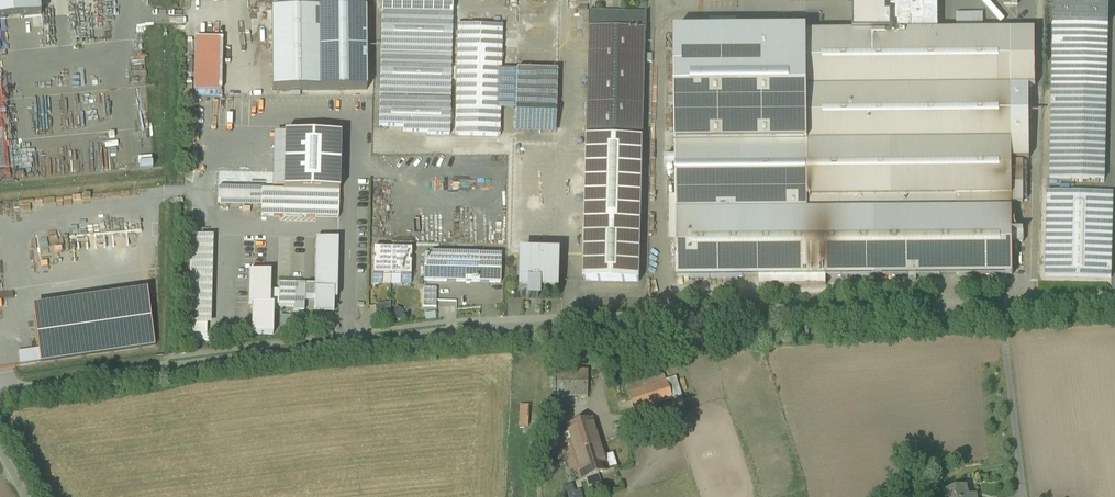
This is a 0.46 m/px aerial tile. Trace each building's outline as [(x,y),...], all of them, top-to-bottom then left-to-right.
[(41,17),(39,0),(0,0),(0,21),(41,17)] [(886,0),(849,0),(849,6),(854,6),(854,32),(890,32),(890,16),(886,16),(886,0)] [(886,16),(890,16),(890,32),(919,32),(919,24),(925,24),(924,0),(886,0),(886,16)] [(925,24),(919,24),(919,32),(938,32),(938,0),(924,0),(925,24)] [(1108,4),(1053,3),(1053,24),(1108,25),(1108,4)] [(273,91),(367,90),(366,10),(271,10),(273,91)] [(452,13),(382,11),(379,126),(403,127),(403,132),(427,132),(427,135),(449,135),(452,13)] [(646,13),(590,11),(589,11),(589,29),(645,30),(646,30),(647,12),(646,12),(646,13)] [(1108,25),(1053,24),(1052,91),(1107,92),(1108,25)] [(502,26),(457,25),(455,135),(500,136),(502,26)] [(645,30),(590,29),(587,138),(643,140),(645,30)] [(854,32),(807,33),(807,32),(674,33),(676,159),(676,196),(676,211),(875,209),(875,197),(956,197),(956,210),(1012,209),(1012,203),(1012,185),(1012,162),(1012,159),(1011,87),(1029,87),(1035,87),(1035,31),(938,32),(919,32),(890,32),(854,32)] [(223,38),(195,38),(194,91),(222,92),(223,38)] [(557,71),(516,70),(515,110),(556,111),(557,71)] [(1029,87),(1011,87),(1012,159),(1029,159),(1029,87)] [(1107,92),(1052,91),(1050,178),(1105,180),(1107,92)] [(341,136),(284,135),(283,190),(339,192),(341,136)] [(643,140),(587,138),(585,226),(641,227),(643,140)] [(374,159),(374,142),(365,142),(365,159),(374,159)] [(676,159),(665,160),(665,171),(667,171),(668,197),(676,196),(676,159)] [(1023,162),(1012,162),(1012,185),(1023,185),(1023,162)] [(1023,185),(1012,185),(1012,203),(1023,203),(1023,185)] [(283,190),(218,189),(217,207),(261,208),(261,216),(339,218),(339,192),(283,190)] [(1113,193),(1047,191),(1045,276),(1111,278),(1113,193)] [(956,197),(875,197),(875,209),(676,211),(677,278),(1013,275),(1013,242),(1012,231),(1012,209),(956,210),(956,197)] [(372,207),(372,220),(381,220),(382,214),(384,214),(384,207),(381,207),(372,207)] [(372,220),(371,233),(381,233),(381,220),(372,220)] [(641,227),(585,226),(584,280),(640,282),(641,227)] [(1023,231),(1012,231),(1013,242),(1023,242),(1023,231)] [(213,236),(191,236),(188,324),(207,325),(211,325),(213,236)] [(338,240),(316,239),(315,284),(306,283),(305,301),(315,301),(314,312),(315,312),(315,310),(322,310),(322,312),(323,312),(323,310),(325,310),(325,312),(326,312),(326,310),(333,310),(333,312),(334,299),(337,299),(338,240)] [(391,250),(374,249),(373,258),(375,258),(375,261),(373,261),(373,276),(382,276),(391,276),(391,250)] [(411,250),(391,250),(391,276),(402,276),(411,277),(411,262),(409,262),(409,259),(411,259),(411,250)] [(556,255),(520,254),(519,290),(528,290),(528,299),(537,299),(538,290),(555,291),(556,255)] [(501,257),(424,255),(423,281),(501,283),(501,257)] [(249,304),(252,304),(270,305),(270,291),(271,272),(250,272),(249,304)] [(306,283),(279,283),(279,291),(278,306),(278,307),(293,307),(293,311),(304,311),(304,301),(305,301),(306,283)] [(437,288),(424,288),(423,307),(436,307),(437,288)] [(147,291),(32,308),(38,349),(40,362),(40,363),(155,347),(147,291)] [(279,291),(270,291),(270,305),(273,305),(273,306),(278,306),(279,291)] [(252,304),(252,335),(273,335),(273,306),(273,305),(270,305),(252,304)] [(390,314),(390,304),(375,306),(376,316),(390,314)] [(403,314),(395,309),(390,316),(398,321),(403,314)] [(435,313),(424,314),(425,321),(436,319),(435,313)] [(207,325),(188,324),(188,335),(207,336),(207,325)] [(20,365),(40,362),(38,349),(18,352),(20,365)] [(587,371),(557,371),(557,398),(587,398),(587,371)] [(665,379),(627,391),(631,404),(669,392),(665,379)] [(521,426),(532,426),(532,405),(522,405),(521,426)] [(591,420),(565,428),(566,428),(546,435),(552,453),(572,446),(582,479),(608,471),(591,420)] [(945,492),(946,496),(976,496),(975,495),(968,496),(966,487),(945,492)]
